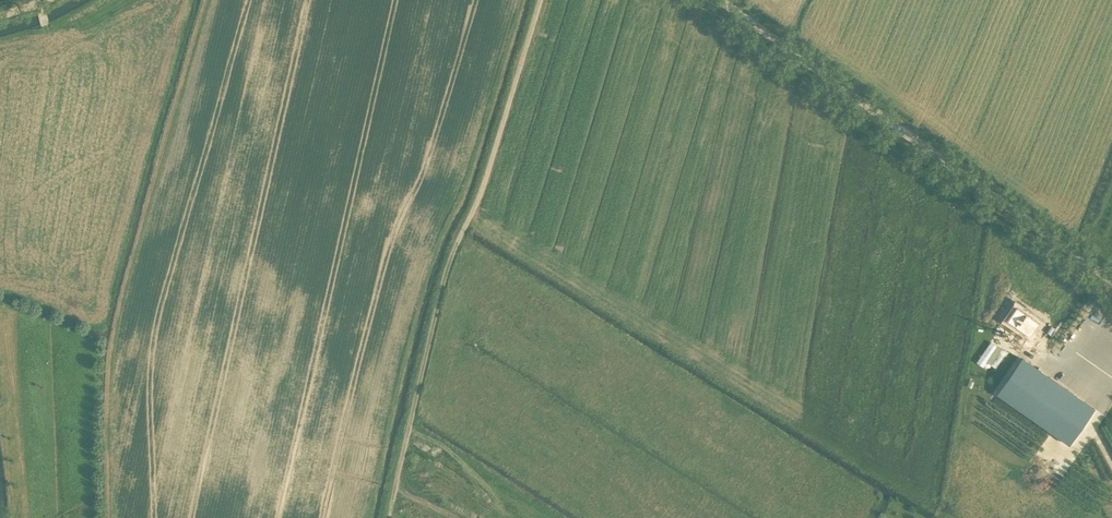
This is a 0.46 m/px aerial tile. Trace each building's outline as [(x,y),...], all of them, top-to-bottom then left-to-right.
[(1020,338),(1031,345),(1044,328),(1039,324),(1048,312),(1026,294),(1016,307),(1033,320),(1020,338)] [(991,342),(977,362),(983,366),(986,362),(996,368),(1006,353),(991,342)] [(1095,408),(1023,358),(998,394),(1070,444),(1095,408)]
